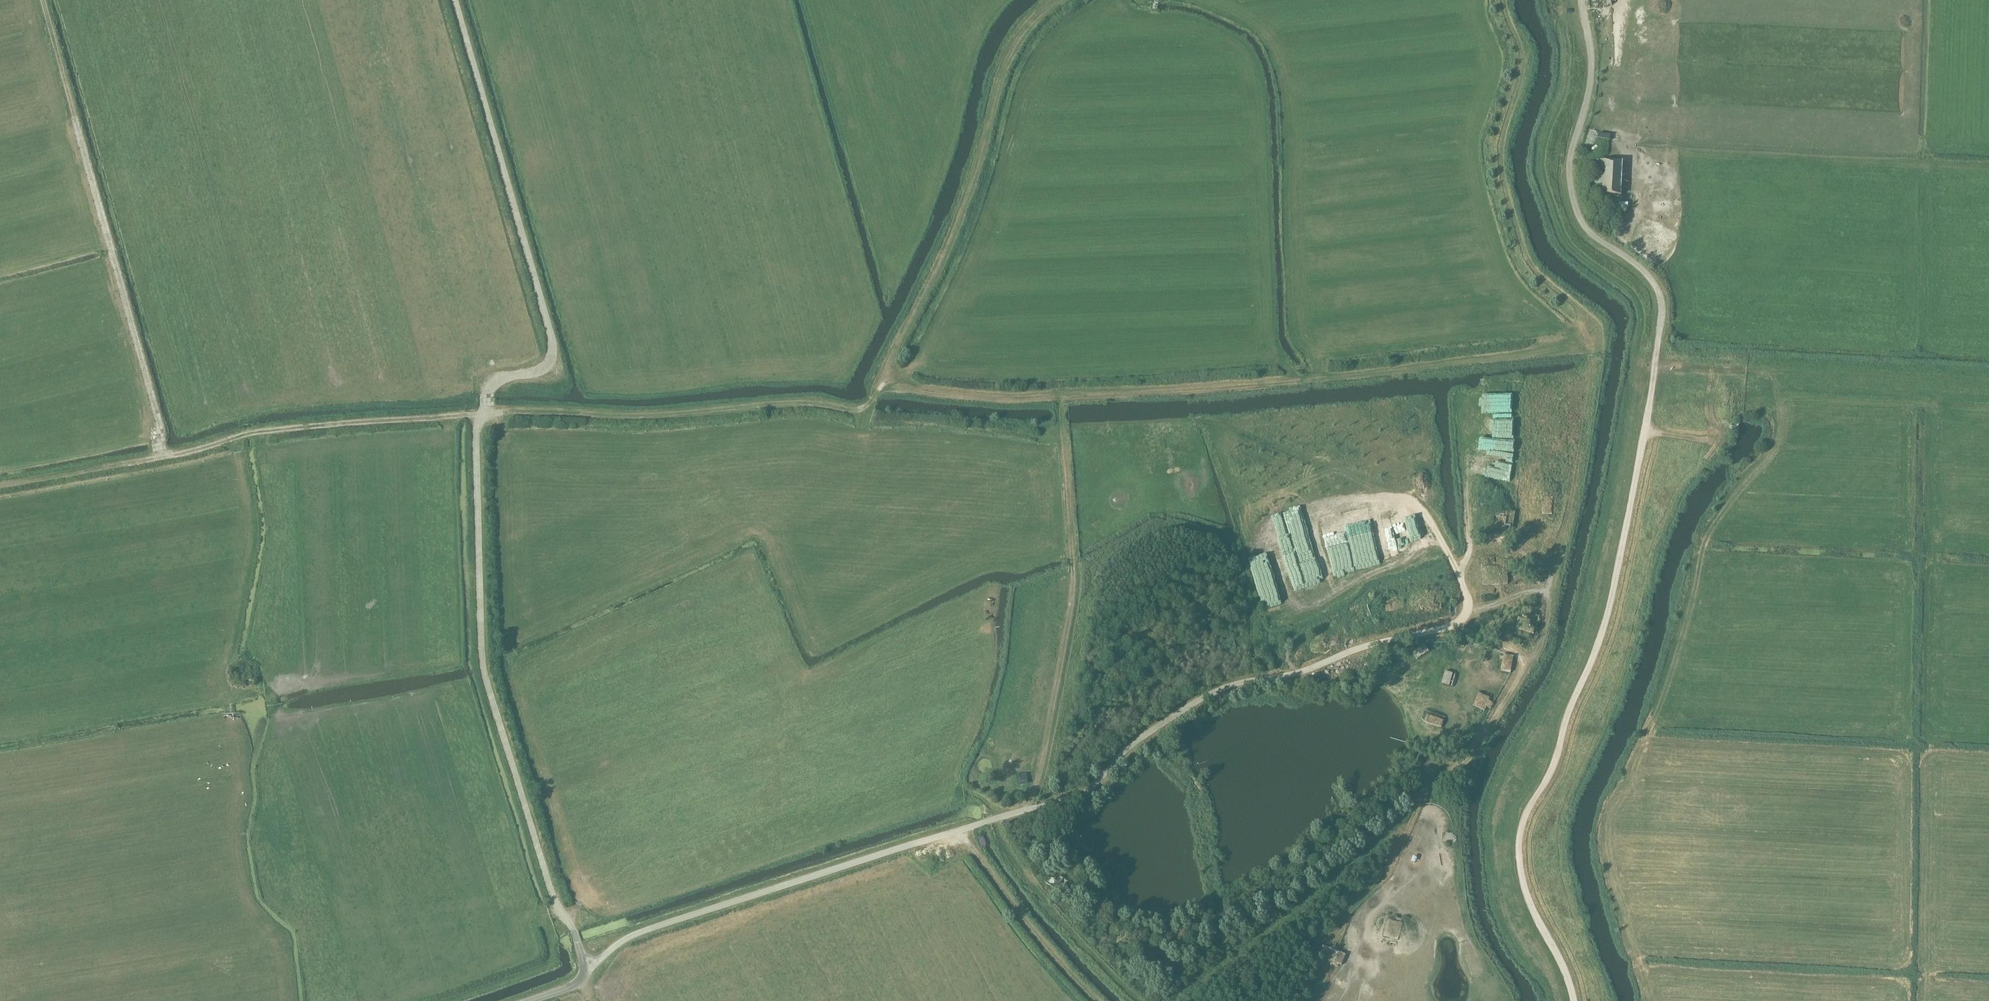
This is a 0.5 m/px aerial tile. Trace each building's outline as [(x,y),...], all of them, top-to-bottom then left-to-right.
[(1602,186),(1601,195),(1600,195),(1599,208),(1611,208),(1611,196),(1621,197),(1623,162),(1603,161),(1596,161),(1595,185),(1602,186)] [(1559,498),(1547,498),(1546,516),(1557,516),(1559,498)] [(1515,532),(1519,516),(1500,511),(1496,528),(1515,532)] [(1438,597),(1427,595),(1425,609),(1443,611),(1444,605),(1437,604),(1438,597)] [(1460,599),(1452,598),(1449,616),(1458,617),(1460,599)] [(1416,661),(1428,653),(1424,646),(1412,654),(1416,661)] [(1514,656),(1504,654),(1504,655),(1501,654),(1500,658),(1503,659),(1500,673),(1510,675),(1514,656)] [(1455,675),(1445,672),(1442,684),(1452,687),(1455,675)] [(1490,698),(1479,693),(1473,708),(1485,712),(1487,709),(1490,710),(1493,704),(1489,702),(1490,698)] [(1444,722),(1428,716),(1425,723),(1442,729),(1444,722)] [(1016,776),(1017,786),(1027,785),(1026,775),(1016,776)] [(1462,841),(1460,841),(1460,840),(1460,839),(1459,837),(1458,836),(1457,835),(1458,832),(1457,832),(1456,835),(1453,834),(1453,835),(1450,834),(1446,842),(1450,843),(1449,845),(1452,846),(1450,849),(1451,849),(1452,846),(1454,846),(1455,846),(1456,846),(1458,846),(1459,844),(1460,845),(1462,841)] [(1049,877),(1045,884),(1054,889),(1065,895),(1069,887),(1066,886),(1069,882),(1059,877),(1057,882),(1049,877)] [(1407,923),(1396,919),(1390,935),(1402,938),(1407,923)] [(1342,953),(1328,947),(1324,956),(1339,962),(1342,953)]
